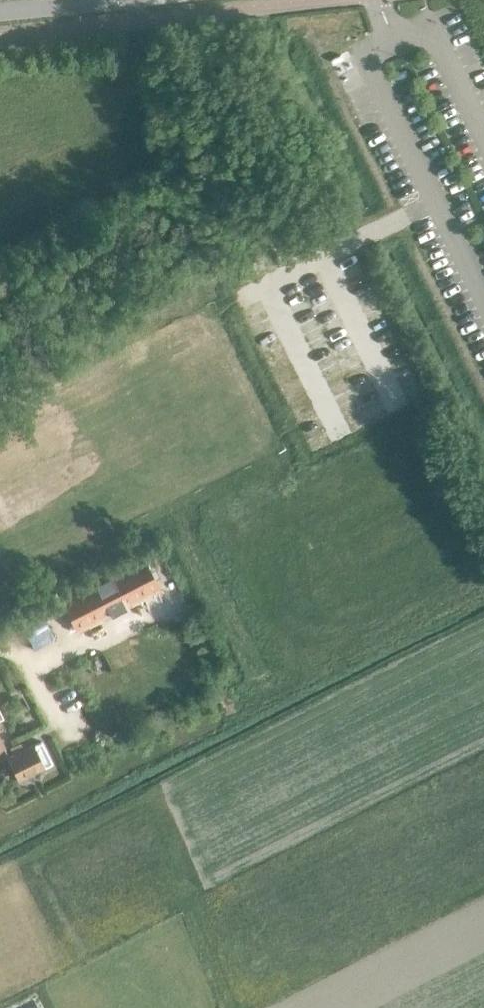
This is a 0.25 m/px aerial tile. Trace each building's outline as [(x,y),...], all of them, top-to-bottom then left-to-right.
[(63,603),(78,632),(113,615),(114,616),(125,610),(125,609),(160,591),(145,561),(63,603)] [(33,746),(8,759),(19,781),(45,769),(33,746)]
